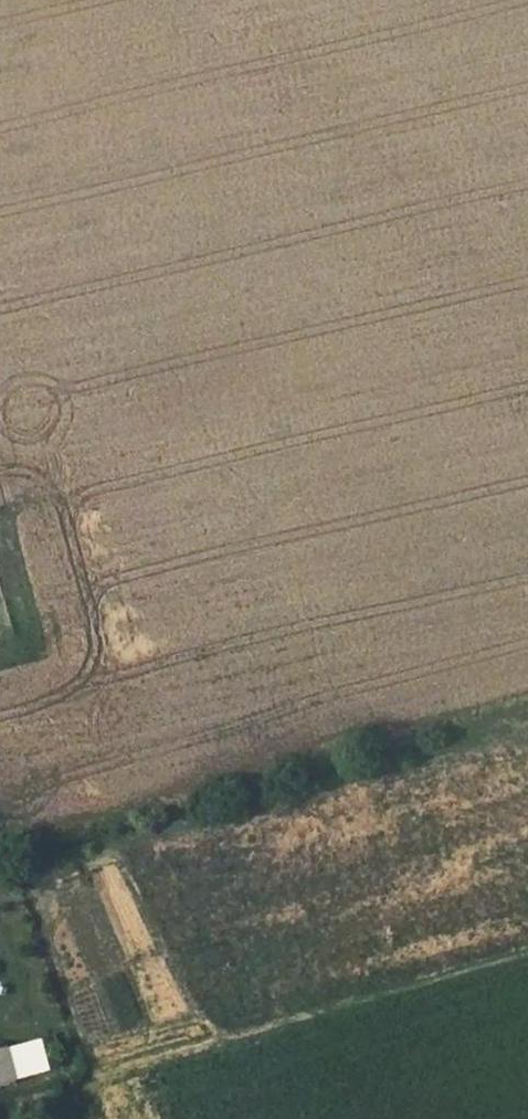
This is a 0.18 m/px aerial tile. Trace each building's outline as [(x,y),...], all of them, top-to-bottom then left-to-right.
[(7,1048),(15,1080),(34,1076),(25,1044),(7,1048)] [(7,1048),(0,1050),(0,1084),(15,1080),(7,1048)]
